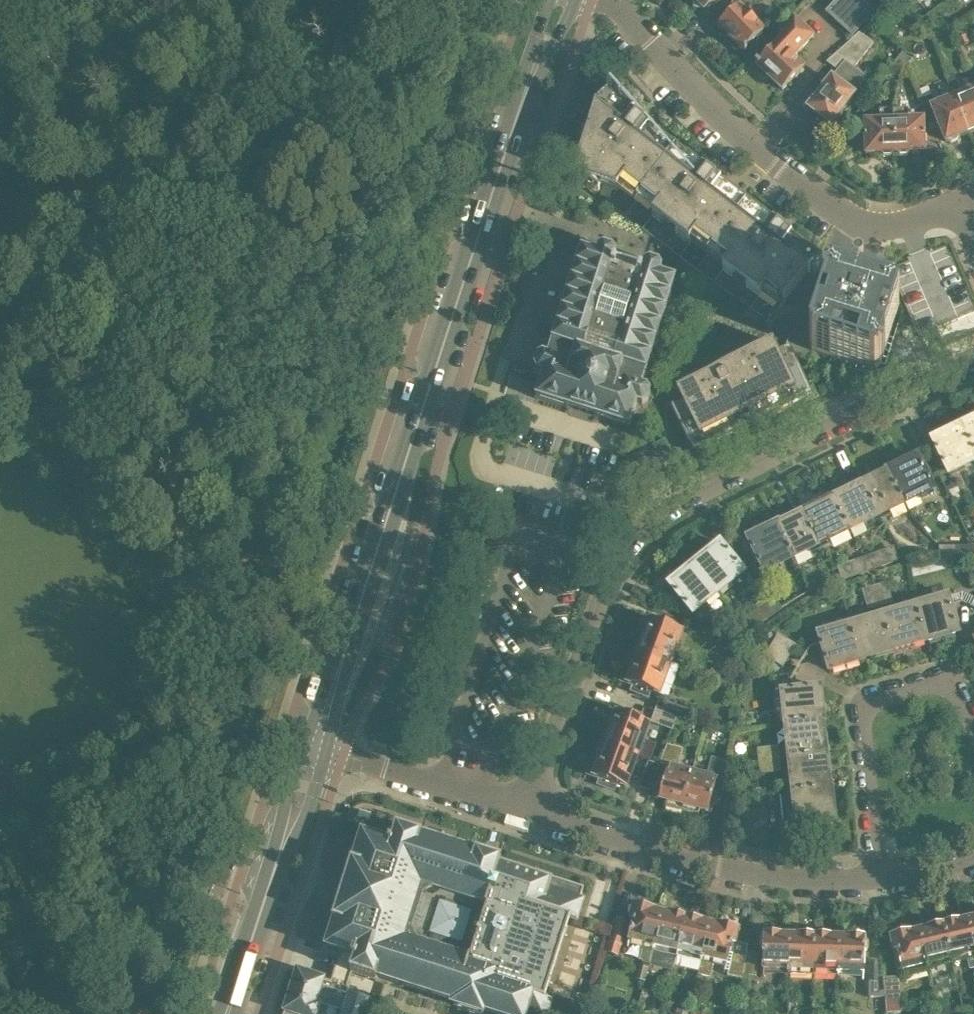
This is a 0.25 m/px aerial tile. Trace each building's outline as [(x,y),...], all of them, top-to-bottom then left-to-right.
[(692,2),(692,5),(694,8),(696,9),(698,10),(700,10),(703,9),(705,11),(718,0),(694,0),(692,2)] [(852,37),(876,12),(863,0),(836,0),(825,12),(852,37)] [(873,2),(884,12),(894,0),(874,0),(873,2)] [(914,14),(916,5),(900,0),(899,0),(896,9),(914,14)] [(739,6),(718,25),(743,52),(764,32),(739,6)] [(758,63),(756,65),(783,90),(803,68),(793,58),(813,37),(794,19),(780,34),(783,37),(767,54),(765,53),(757,62),(758,63)] [(893,37),(899,30),(891,23),(885,29),(893,37)] [(969,43),(966,35),(957,31),(956,32),(962,46),(969,43)] [(830,125),(853,96),(867,78),(854,68),(873,43),(859,32),(827,62),(839,71),(835,75),(834,74),(832,78),(831,77),(808,108),(820,117),(820,120),(824,124),(827,122),(830,125)] [(893,65),(901,66),(910,67),(903,51),(893,65)] [(900,77),(901,66),(893,65),(885,75),(900,77)] [(954,74),(945,78),(950,90),(958,87),(954,74)] [(612,90),(605,96),(594,106),(595,108),(573,178),(617,192),(618,190),(776,313),(808,272),(812,275),(822,262),(633,117),(635,114),(610,85),(609,86),(612,90)] [(953,94),(968,133),(973,130),(973,85),(953,94)] [(928,86),(921,89),(924,98),(932,95),(928,86)] [(957,137),(968,133),(953,94),(952,94),(953,97),(931,107),(945,142),(949,140),(952,142),(956,140),(957,137)] [(894,154),(893,110),(879,110),(880,121),(864,122),(865,155),(881,154),(883,157),(890,157),(892,154),(894,154)] [(893,110),(894,154),(897,154),(899,156),(906,156),(908,153),(924,153),(923,120),(908,120),(908,110),(893,110)] [(631,426),(630,425),(637,405),(642,406),(647,404),(650,394),(648,389),(642,387),(676,280),(660,275),(662,270),(659,264),(650,262),(645,264),(643,269),(614,261),(616,255),(613,250),(604,247),(599,250),(597,255),(581,250),(548,358),(543,356),(538,359),(535,368),(537,374),(543,375),(537,395),(536,396),(535,398),(537,400),(539,399),(566,407),(566,408),(569,409),(570,409),(597,417),(597,418),(598,418),(600,418),(627,427),(628,428),(629,428),(630,428),(631,426)] [(863,279),(863,277),(863,276),(863,275),(862,274),(861,273),(860,273),(859,272),(858,272),(857,272),(855,272),(855,273),(854,273),(853,274),(852,275),(852,276),(852,278),(852,279),(852,280),(853,281),(854,282),(855,283),(856,283),(857,283),(859,283),(860,283),(861,282),(862,281),(863,279)] [(896,299),(834,280),(828,283),(809,345),(812,351),(874,370),(879,367),(899,305),(896,299)] [(671,407),(690,444),(693,452),(811,394),(789,350),(776,356),(771,346),(774,345),(772,342),(676,389),(677,392),(680,391),(685,401),(671,407)] [(973,452),(973,419),(971,418),(960,423),(973,452)] [(960,423),(952,427),(950,431),(932,440),(936,448),(935,449),(943,465),(944,465),(949,474),(973,462),(973,452),(960,423)] [(888,470),(888,472),(904,504),(933,490),(929,481),(930,481),(922,464),(921,464),(917,456),(888,470)] [(880,516),(904,504),(888,472),(871,480),(869,476),(863,479),(880,516)] [(852,530),(880,516),(863,479),(845,488),(846,492),(836,497),(852,530)] [(820,545),(852,530),(836,497),(821,504),(820,500),(802,508),(820,545)] [(795,557),(820,545),(802,508),(795,512),(797,516),(779,524),(795,557)] [(766,571),(795,557),(779,524),(778,523),(749,537),(753,546),(752,547),(760,563),(762,563),(766,571)] [(702,554),(693,561),(719,593),(744,573),(738,565),(739,564),(728,550),(726,550),(721,543),(706,555),(702,554)] [(958,548),(958,559),(973,559),(973,547),(958,548)] [(941,560),(958,559),(958,548),(941,548),(941,560)] [(893,550),(872,558),(875,568),(896,561),(893,550)] [(859,574),(875,568),(872,558),(855,564),(859,574)] [(694,614),(719,593),(693,561),(685,567),(685,571),(669,584),(675,591),(674,592),(686,606),(687,606),(694,614)] [(843,579),(859,574),(855,564),(839,569),(843,579)] [(876,587),(880,604),(890,602),(885,584),(876,587)] [(869,608),(880,604),(876,587),(864,591),(869,608)] [(947,597),(916,606),(926,641),(926,642),(958,633),(955,624),(956,623),(952,607),(949,597),(947,597)] [(775,600),(761,609),(768,618),(781,609),(775,600)] [(926,641),(916,606),(884,615),(895,654),(914,649),(913,645),(926,641)] [(754,628),(768,618),(761,609),(748,619),(754,628)] [(895,654),(884,615),(851,624),(861,660),(875,656),(876,659),(895,654)] [(639,634),(632,650),(671,664),(682,632),(673,628),(676,623),(661,617),(659,623),(651,620),(645,636),(639,634)] [(740,637),(754,628),(748,619),(734,629),(740,637)] [(861,660),(851,624),(820,633),(823,643),(821,643),(827,661),(828,660),(831,669),(862,660),(861,660)] [(773,646),(788,655),(794,646),(779,637),(773,646)] [(782,665),(788,655),(773,646),(767,656),(782,665)] [(660,696),(671,664),(632,650),(627,666),(633,668),(627,685),(636,688),(634,694),(648,699),(651,693),(660,696)] [(786,725),(823,721),(819,689),(810,689),(810,688),(791,690),(791,692),(782,692),(786,725)] [(677,718),(676,718),(684,721),(688,710),(660,699),(656,710),(677,718)] [(605,726),(599,743),(638,756),(649,724),(640,721),(642,715),(628,710),(626,716),(617,713),(611,728),(605,726)] [(672,731),(676,718),(677,718),(656,710),(651,723),(672,731)] [(823,721),(786,725),(789,758),(829,754),(827,735),(823,735),(821,721),(823,721)] [(627,788),(638,756),(599,743),(593,759),(599,761),(594,777),(603,780),(601,786),(615,791),(617,785),(627,788)] [(666,806),(682,811),(692,772),(679,768),(683,748),(666,744),(660,763),(668,765),(664,779),(660,778),(657,789),(659,790),(656,798),(667,801),(666,806)] [(761,761),(778,760),(777,748),(759,750),(761,761)] [(789,758),(793,792),(829,788),(828,774),(831,773),(829,754),(789,758)] [(706,775),(692,772),(682,811),(698,815),(700,810),(710,813),(712,805),(713,805),(716,794),(713,793),(717,778),(721,761),(711,759),(706,775)] [(779,770),(778,760),(761,761),(762,772),(779,770)] [(648,761),(639,787),(650,791),(660,765),(648,761)] [(829,788),(793,792),(780,793),(783,825),(806,823),(806,824),(824,823),(824,821),(834,820),(830,788),(829,788)] [(745,795),(724,797),(726,813),(747,811),(745,795)] [(332,921),(336,922),(328,949),(340,953),(331,982),(347,987),(351,973),(376,981),(377,977),(454,1001),(453,1004),(482,1013),(483,1010),(498,1013),(526,1013),(526,1012),(532,1013),(548,1013),(552,999),(546,997),(571,917),(577,919),(583,900),(581,900),(584,888),(501,862),(502,858),(475,850),(474,854),(421,838),(422,834),(396,826),(391,842),(388,841),(387,844),(363,836),(355,861),(351,860),(332,921)] [(629,941),(654,947),(662,911),(633,905),(630,919),(634,920),(629,941)] [(662,911),(654,947),(650,960),(675,966),(686,917),(662,911)] [(699,972),(702,958),(710,923),(686,917),(675,966),(699,972)] [(616,918),(609,943),(621,946),(628,922),(616,918)] [(973,955),(973,949),(967,919),(943,925),(951,960),(973,955)] [(714,961),(726,963),(724,971),(728,972),(727,975),(744,979),(744,975),(747,953),(748,946),(736,943),(739,929),(710,923),(702,958),(699,972),(698,974),(710,977),(714,961)] [(927,966),(951,960),(943,925),(919,930),(927,966)] [(902,971),(927,966),(919,930),(890,937),(893,951),(897,950),(902,971)] [(789,970),(790,934),(765,933),(765,935),(761,939),(761,945),(764,948),(764,969),(789,970)] [(815,935),(790,934),(789,970),(814,971),(815,935)] [(815,935),(814,971),(839,972),(840,935),(815,935)] [(865,936),(840,935),(839,972),(864,973),(865,951),(869,948),(869,941),(866,938),(865,936)] [(747,953),(744,975),(756,976),(759,954),(747,953)] [(644,982),(647,970),(638,967),(635,980),(644,982)] [(285,1011),(284,1013),(317,1013),(321,1004),(342,1010),(348,988),(347,987),(331,982),(297,971),(297,972),(285,1011)] [(869,998),(882,998),(883,977),(869,977),(869,998)] [(885,978),(883,978),(886,1013),(893,1013),(902,1013),(899,977),(885,978)] [(956,1011),(951,1011),(950,1004),(937,1006),(938,1013),(956,1013),(956,1011)] [(690,1009),(678,1006),(676,1013),(689,1013),(690,1009)]
